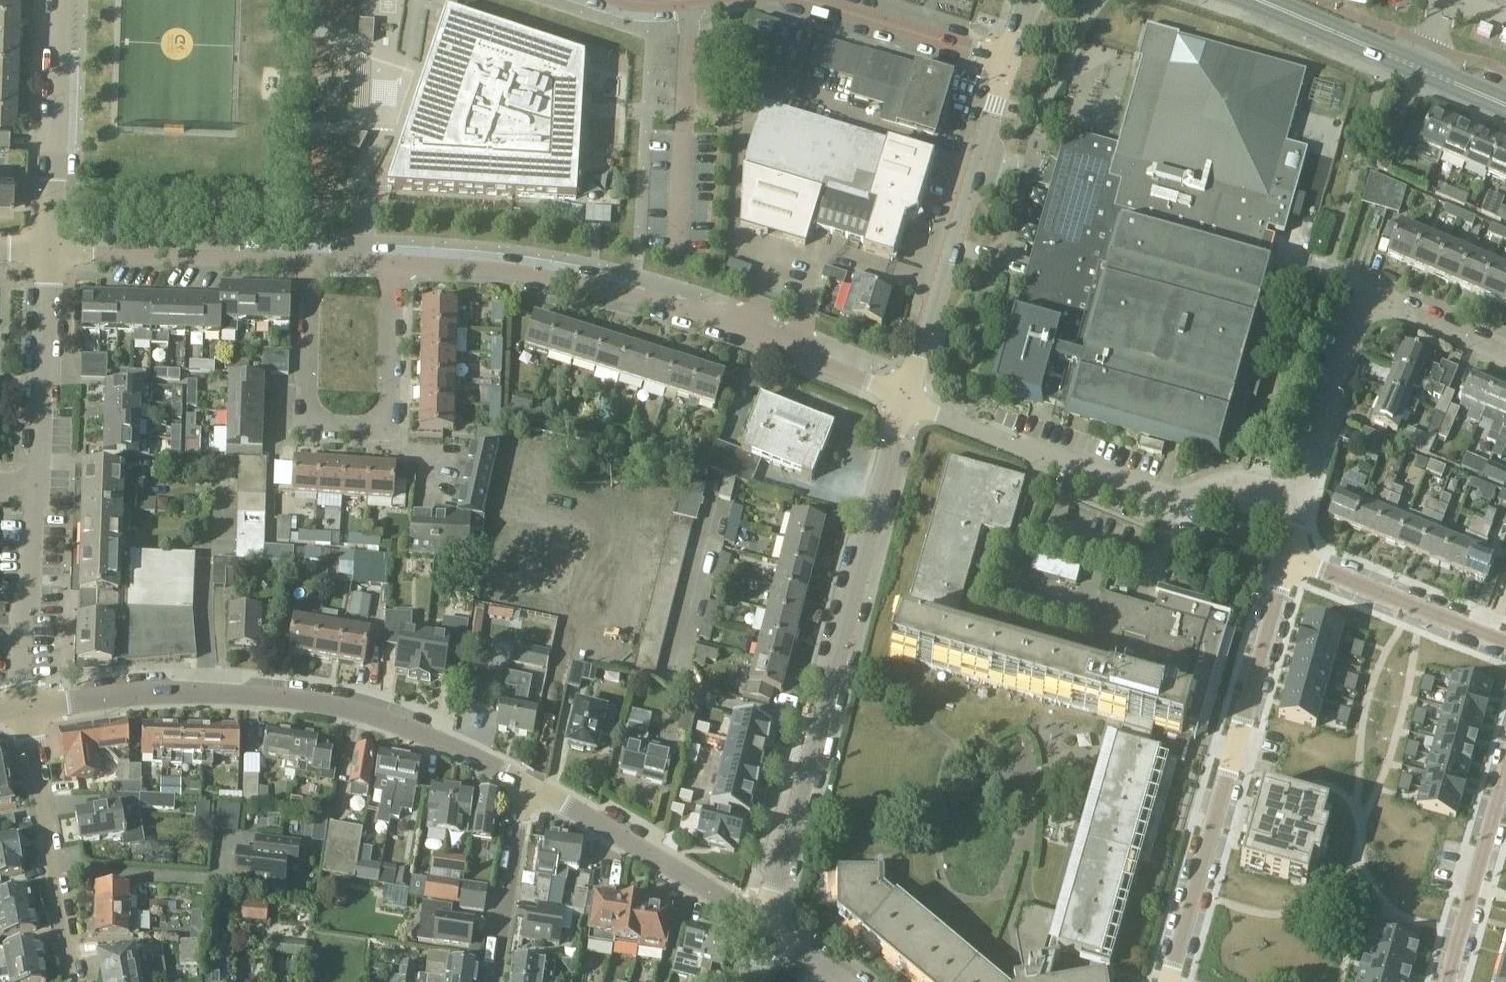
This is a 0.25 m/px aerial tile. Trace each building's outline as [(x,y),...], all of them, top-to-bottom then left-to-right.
[(21,17),(21,0),(0,0),(0,17),(21,17)] [(452,15),(446,13),(388,189),(391,189),(577,200),(585,59),(452,15)] [(0,17),(0,40),(20,41),(21,17),(0,17)] [(790,112),(812,35),(813,35),(758,19),(753,23),(748,100),(790,112)] [(375,21),(360,21),(359,34),(374,42),(375,21)] [(1142,59),(1118,146),(1098,217),(1259,262),(1268,228),(1284,233),(1308,149),(1285,143),(1304,73),(1177,38),(1178,34),(1146,25),(1137,57),(1142,59)] [(0,40),(0,64),(19,65),(20,41),(0,40)] [(951,77),(864,51),(851,97),(885,107),(881,122),(934,138),(951,77)] [(0,64),(0,88),(18,89),(19,65),(0,64)] [(0,88),(0,112),(17,113),(18,89),(0,88)] [(934,157),(762,105),(744,171),(741,226),(805,245),(811,226),(866,242),(863,251),(893,260),(904,223),(919,216),(917,214),(934,157)] [(1406,139),(1443,155),(1456,124),(1447,120),(1449,116),(1436,110),(1434,115),(1432,114),(1426,129),(1413,123),(1406,139)] [(1443,155),(1465,164),(1478,133),(1465,128),(1466,123),(1459,120),(1457,124),(1456,124),(1443,155)] [(11,128),(0,128),(0,142),(11,143),(11,128)] [(1054,161),(1053,162),(1046,188),(1054,190),(1019,317),(1015,316),(995,388),(1069,407),(1068,412),(1217,454),(1222,437),(1239,441),(1251,398),(1256,399),(1275,331),(1270,330),(1282,287),(1265,282),(1270,265),(1259,262),(1098,217),(1118,146),(1066,132),(1066,133),(1070,134),(1061,165),(1054,161)] [(1478,133),(1465,164),(1488,174),(1501,143),(1478,133)] [(369,135),(349,134),(348,148),(360,152),(369,135)] [(1377,168),(1389,173),(1398,145),(1385,141),(1377,168)] [(1488,174),(1505,182),(1505,145),(1501,143),(1488,174)] [(1371,173),(1362,203),(1374,207),(1383,178),(1371,173)] [(14,208),(15,176),(0,176),(0,208),(14,208)] [(1374,207),(1386,211),(1395,183),(1383,178),(1374,207)] [(1399,214),(1407,189),(1395,183),(1386,211),(1399,214)] [(1450,200),(1454,190),(1439,184),(1435,194),(1450,200)] [(1468,196),(1454,190),(1450,200),(1464,206),(1468,196)] [(1496,219),(1500,209),(1485,203),(1481,213),(1496,219)] [(1441,214),(1457,221),(1461,211),(1445,205),(1441,214)] [(586,207),(586,223),(611,224),(612,209),(586,207)] [(1500,209),(1496,219),(1505,224),(1505,212),(1500,209)] [(1461,211),(1457,221),(1472,227),(1476,218),(1461,211)] [(1387,255),(1410,265),(1423,234),(1400,225),(1387,255)] [(1502,240),(1505,232),(1505,231),(1491,225),(1487,234),(1502,240)] [(1447,244),(1423,234),(1410,265),(1434,275),(1447,244)] [(1434,275),(1457,285),(1470,254),(1447,244),(1434,275)] [(1457,285),(1480,294),(1493,264),(1470,254),(1457,285)] [(1480,294),(1503,304),(1505,297),(1505,269),(1493,264),(1480,294)] [(847,275),(825,267),(822,278),(844,285),(847,275)] [(881,327),(890,297),(882,294),(885,284),(856,274),(842,318),(863,325),(865,322),(881,327)] [(221,285),(221,297),(222,297),(222,322),(221,332),(238,333),(238,322),(239,286),(221,285)] [(239,286),(238,322),(255,323),(256,286),(239,286)] [(256,286),(255,323),(273,323),(274,287),(256,286)] [(291,287),(274,287),(273,323),(290,324),(291,287)] [(83,330),(101,331),(102,294),(83,294),(83,330)] [(102,294),(101,331),(118,331),(119,295),(102,294)] [(119,295),(118,331),(135,331),(136,295),(119,295)] [(152,344),(152,332),(153,295),(136,295),(135,331),(134,344),(152,344)] [(169,346),(169,332),(170,296),(153,295),(152,332),(152,344),(151,346),(169,346)] [(169,332),(186,333),(187,296),(170,296),(169,332)] [(187,296),(186,333),(203,333),(203,331),(204,297),(187,296)] [(203,331),(203,333),(221,334),(221,332),(222,322),(222,297),(221,297),(204,297),(203,331)] [(424,303),(423,328),(457,329),(458,304),(424,303)] [(493,306),(492,322),(504,323),(504,306),(493,306)] [(549,354),(559,322),(535,315),(525,346),(549,354)] [(583,330),(559,322),(549,354),(573,361),(583,330)] [(457,329),(423,328),(423,353),(456,354),(457,329)] [(607,337),(583,330),(573,361),(597,369),(607,337)] [(621,376),(630,345),(607,337),(597,369),(621,376)] [(491,357),(502,357),(502,341),(492,340),(491,357)] [(1398,359),(1395,367),(1449,390),(1458,368),(1442,361),(1439,368),(1426,363),(1429,356),(1396,342),(1391,353),(1398,359)] [(644,384),(654,352),(630,345),(621,376),(644,384)] [(264,349),(263,360),(289,361),(290,349),(264,349)] [(678,360),(654,352),(644,384),(668,391),(678,360)] [(456,354),(423,353),(422,378),(455,379),(456,354)] [(82,354),(82,367),(108,366),(108,355),(82,354)] [(502,373),(502,357),(491,357),(491,373),(502,373)] [(226,370),(237,370),(237,369),(237,361),(237,360),(226,360),(226,370)] [(289,361),(263,360),(263,373),(289,373),(289,361)] [(692,399),(702,367),(678,360),(668,391),(692,399)] [(202,372),(202,362),(190,362),(190,372),(202,372)] [(215,363),(202,362),(202,372),(215,373),(215,363)] [(107,379),(108,366),(82,367),(81,378),(107,379)] [(702,367),(692,399),(716,406),(726,375),(702,367)] [(1395,367),(1385,390),(1410,401),(1416,388),(1440,398),(1435,411),(1445,416),(1450,405),(1453,398),(1443,393),(1445,389),(1448,391),(1449,390),(1395,367)] [(133,382),(134,371),(121,371),(121,381),(133,382)] [(147,372),(134,371),(133,382),(146,382),(147,372)] [(168,380),(168,371),(155,371),(155,380),(168,380)] [(180,371),(168,371),(168,380),(180,381),(180,371)] [(1480,424),(1481,420),(1497,384),(1473,374),(1460,406),(1472,411),(1468,419),(1480,424)] [(229,376),(229,393),(265,394),(266,377),(229,376)] [(455,379),(422,378),(421,403),(455,404),(455,379)] [(189,381),(188,392),(198,393),(198,382),(189,381)] [(105,402),(142,403),(152,403),(152,387),(143,387),(143,385),(106,384),(105,402)] [(1498,445),(1505,425),(1505,388),(1497,384),(1481,420),(1493,425),(1487,441),(1498,445)] [(490,406),(501,406),(501,390),(490,390),(490,406)] [(1410,401),(1385,390),(1372,421),(1397,432),(1406,412),(1414,415),(1418,405),(1410,401)] [(198,393),(188,392),(187,406),(197,407),(198,393)] [(173,393),(173,404),(182,404),(183,393),(173,393)] [(228,411),(265,412),(265,394),(229,393),(228,411)] [(749,430),(741,450),(762,459),(812,479),(820,459),(821,460),(835,427),(761,397),(748,430),(749,430)] [(105,419),(141,421),(142,403),(105,402),(105,419)] [(455,404),(421,403),(420,428),(454,429),(455,404)] [(182,404),(173,404),(173,418),(182,419),(182,404)] [(1460,409),(1450,405),(1445,416),(1437,436),(1446,440),(1460,409)] [(500,422),(501,406),(490,406),(489,422),(495,422),(494,431),(478,430),(477,443),(500,443),(501,431),(503,431),(505,422),(500,422)] [(511,418),(529,422),(531,411),(513,408),(511,418)] [(227,428),(264,429),(265,412),(228,411),(227,428)] [(531,411),(529,422),(547,426),(549,415),(531,411)] [(188,416),(187,427),(196,427),(197,416),(188,416)] [(559,428),(577,432),(580,422),(561,418),(559,428)] [(104,437),(141,438),(141,421),(105,419),(104,437)] [(580,422),(577,432),(596,436),(598,425),(580,422)] [(1498,445),(1505,448),(1505,447),(1505,425),(1498,445)] [(196,427),(187,427),(187,440),(196,440),(196,427)] [(172,428),(172,438),(181,439),(182,428),(172,428)] [(264,429),(227,428),(227,446),(263,447),(264,429)] [(1408,428),(1402,443),(1429,455),(1437,437),(1429,433),(1427,437),(1408,428)] [(1379,454),(1386,438),(1364,429),(1357,445),(1379,454)] [(141,438),(104,437),(104,454),(150,455),(150,439),(141,439),(141,438)] [(181,439),(172,438),(171,454),(181,454),(181,439)] [(1141,439),(1138,449),(1162,456),(1164,446),(1141,439)] [(708,467),(718,471),(728,445),(716,440),(706,466),(708,467)] [(470,454),(468,465),(493,471),(496,460),(499,448),(499,445),(473,443),(470,454)] [(718,471),(730,476),(735,463),(740,450),(728,445),(718,471)] [(735,463),(757,472),(762,459),(741,450),(740,450),(735,463)] [(240,458),(239,476),(267,477),(268,459),(240,458)] [(1211,611),(1214,602),(1159,586),(1156,595),(1159,596),(1155,610),(1102,594),(1080,672),(951,635),(981,527),(1010,535),(1026,479),(950,458),(904,621),(899,620),(890,654),(1125,721),(1119,745),(1109,742),(1080,847),(1085,848),(1057,951),(1104,963),(1132,860),(1149,865),(1178,761),(1184,763),(1191,740),(1207,730),(1235,632),(1226,630),(1226,631),(1206,625),(1211,611)] [(619,461),(619,472),(638,472),(638,460),(619,461)] [(318,496),(320,462),(295,461),(293,494),(318,496)] [(601,473),(619,472),(619,461),(601,462),(601,473)] [(1442,478),(1446,468),(1430,461),(1426,472),(1442,478)] [(343,498),(345,464),(320,462),(318,496),(343,498)] [(735,463),(730,476),(751,484),(757,472),(735,463)] [(368,499),(370,466),(345,464),(343,498),(368,499)] [(465,476),(463,487),(488,493),(491,482),(493,471),(468,465),(465,476)] [(396,468),(370,466),(368,499),(393,501),(393,507),(406,508),(408,481),(395,480),(396,468)] [(84,509),(138,511),(139,487),(144,487),(144,470),(86,468),(84,509)] [(669,481),(682,481),(688,481),(688,469),(669,470),(669,481)] [(650,481),(669,481),(669,470),(650,470),(650,481)] [(1374,537),(1394,487),(1393,487),(1396,479),(1387,475),(1381,492),(1380,492),(1372,509),(1361,505),(1352,528),(1374,537)] [(731,500),(736,480),(724,478),(719,497),(731,500)] [(673,515),(694,520),(696,521),(705,485),(688,481),(682,481),(673,515)] [(1352,528),(1361,505),(1367,491),(1344,482),(1339,494),(1329,519),(1352,528)] [(486,504),(488,493),(463,487),(460,498),(458,509),(458,510),(471,513),(470,531),(484,532),(485,516),(483,516),(486,504)] [(1394,487),(1374,537),(1397,546),(1406,523),(1405,522),(1393,518),(1400,500),(1399,500),(1403,490),(1394,487)] [(239,494),(238,514),(266,515),(267,493),(239,493),(239,494)] [(1442,494),(1438,504),(1447,508),(1451,498),(1442,494)] [(1409,512),(1405,522),(1406,523),(1397,546),(1419,555),(1438,504),(1429,501),(1424,512),(1423,511),(1421,517),(1409,512)] [(603,504),(597,536),(629,543),(644,546),(650,514),(603,504)] [(1419,555),(1441,564),(1451,541),(1437,535),(1448,508),(1438,504),(1419,555)] [(734,505),(729,523),(739,525),(743,508),(734,505)] [(469,557),(470,531),(471,513),(458,510),(438,507),(437,516),(412,514),(410,553),(469,557)] [(83,551),(131,553),(131,552),(132,512),(138,513),(138,511),(84,509),(83,551)] [(266,515),(238,514),(237,533),(265,534),(266,515)] [(793,514),(787,538),(819,546),(825,522),(793,514)] [(673,515),(671,525),(691,530),(694,520),(673,515)] [(291,518),(278,517),(277,542),(290,543),(291,518)] [(1451,541),(1441,564),(1463,572),(1483,523),(1473,519),(1467,534),(1465,533),(1461,545),(1451,541)] [(734,544),(739,525),(729,523),(724,542),(734,544)] [(1492,526),(1483,523),(1463,572),(1486,582),(1495,559),(1483,554),(1488,542),(1486,541),(1492,526)] [(671,525),(668,537),(688,542),(691,530),(671,525)] [(299,544),(315,545),(316,533),(299,532),(299,544)] [(271,560),(293,561),(294,548),(265,547),(265,534),(237,533),(236,559),(271,561),(271,560)] [(316,533),(315,545),(331,546),(332,534),(316,533)] [(348,547),(364,548),(365,536),(349,535),(348,547)] [(365,536),(364,548),(380,549),(381,537),(365,536)] [(668,537),(665,549),(685,554),(688,542),(668,537)] [(819,546),(787,538),(781,562),(813,570),(819,546)] [(629,543),(626,557),(654,562),(656,548),(644,546),(629,543)] [(321,562),(322,550),(305,549),(305,561),(321,562)] [(665,549),(662,560),(683,565),(685,554),(665,549)] [(131,553),(83,551),(80,606),(129,608),(193,611),(195,555),(131,552),(131,553)] [(355,564),(356,553),(340,552),(340,563),(355,564)] [(717,571),(727,574),(731,556),(721,553),(717,571)] [(1073,564),(1028,553),(1024,570),(1068,582),(1073,564)] [(226,587),(227,559),(214,558),(213,586),(226,587)] [(477,578),(478,560),(458,558),(457,576),(477,578)] [(662,560),(659,572),(680,577),(683,565),(662,560)] [(813,570),(781,562),(775,586),(807,594),(813,570)] [(727,574),(717,571),(712,590),(722,592),(727,574)] [(659,572),(657,583),(677,588),(680,577),(659,572)] [(627,575),(624,589),(635,591),(651,594),(654,580),(627,575)] [(657,583),(654,594),(674,599),(677,588),(657,583)] [(604,584),(594,631),(625,638),(635,591),(624,589),(604,584)] [(807,594),(775,586),(769,610),(801,618),(807,594)] [(1037,604),(992,592),(988,609),(1032,621),(1037,604)] [(372,597),(354,594),(350,616),(368,619),(372,597)] [(654,594),(651,606),(671,611),(674,599),(654,594)] [(232,601),(231,611),(230,647),(261,648),(262,612),(244,611),(245,601),(232,601)] [(705,619),(714,622),(719,604),(709,601),(705,619)] [(80,620),(79,664),(112,665),(112,663),(176,657),(176,659),(197,657),(193,611),(129,608),(80,606),(80,620)] [(651,606),(648,617),(669,622),(671,611),(651,606)] [(490,608),(488,617),(512,621),(514,611),(490,608)] [(801,618),(769,610),(763,634),(794,642),(801,618)] [(386,614),(385,645),(400,647),(396,672),(409,674),(408,679),(419,681),(427,635),(413,633),(412,633),(412,615),(386,614)] [(478,656),(484,616),(475,615),(469,655),(478,656)] [(648,617),(645,629),(666,634),(669,622),(648,617)] [(1302,635),(1301,635),(1339,646),(1343,629),(1306,618),(1302,635)] [(314,656),(320,623),(295,619),(289,652),(314,656)] [(427,635),(419,681),(431,683),(432,678),(445,680),(449,653),(463,655),(469,623),(445,619),(442,637),(427,635)] [(714,622),(705,619),(700,638),(710,641),(714,622)] [(339,660),(345,627),(320,623),(314,656),(339,660)] [(370,632),(345,627),(339,660),(364,665),(370,632)] [(666,634),(645,629),(643,640),(663,645),(666,634)] [(794,642),(763,634),(757,658),(788,666),(794,642)] [(1300,634),(1295,652),(1297,653),(1297,652),(1334,662),(1339,646),(1301,635),(1302,635),(1300,634)] [(663,645),(643,640),(640,652),(660,657),(663,645)] [(1354,642),(1352,649),(1363,653),(1365,645),(1354,642)] [(698,644),(695,657),(717,662),(720,649),(698,644)] [(547,669),(551,652),(514,645),(511,662),(547,669)] [(1352,649),(1349,657),(1361,660),(1363,653),(1352,649)] [(658,668),(660,657),(640,652),(637,663),(658,668)] [(1297,653),(1292,668),(1330,678),(1334,662),(1297,652),(1297,653)] [(788,666),(757,658),(750,683),(743,681),(740,693),(771,701),(774,689),(782,691),(788,666)] [(585,666),(573,663),(568,687),(580,690),(585,666)] [(658,668),(637,663),(634,674),(655,679),(658,668)] [(1292,668),(1288,684),(1325,694),(1330,678),(1292,668)] [(533,735),(539,708),(527,705),(533,678),(509,673),(507,686),(519,688),(516,703),(504,700),(503,701),(499,700),(497,711),(501,712),(498,728),(533,735)] [(1348,675),(1345,682),(1357,686),(1359,678),(1348,675)] [(1453,675),(1448,692),(1488,703),(1488,702),(1492,686),(1453,675)] [(1424,677),(1422,685),(1433,688),(1435,680),(1424,677)] [(1345,682),(1343,690),(1355,693),(1357,686),(1345,682)] [(1288,684),(1283,700),(1321,711),(1325,694),(1288,684)] [(1422,685),(1420,692),(1431,696),(1433,688),(1422,685)] [(1448,692),(1444,708),(1483,719),(1483,720),(1484,720),(1489,702),(1488,702),(1488,703),(1448,692)] [(1283,700),(1279,717),(1316,728),(1321,711),(1283,700)] [(698,707),(687,704),(680,729),(692,732),(693,727),(698,707)] [(617,715),(579,705),(568,745),(572,746),(572,749),(584,752),(584,749),(595,752),(597,744),(599,736),(611,739),(617,715)] [(1340,708),(1338,715),(1350,718),(1352,711),(1340,708)] [(1444,708),(1439,724),(1479,735),(1483,720),(1483,719),(1444,708)] [(1416,710),(1414,717),(1425,720),(1427,713),(1416,710)] [(1338,715),(1336,723),(1347,726),(1350,718),(1338,715)] [(734,717),(728,740),(768,750),(773,727),(734,717)] [(1414,717),(1411,725),(1423,728),(1425,720),(1414,717)] [(624,743),(629,744),(623,770),(647,776),(647,778),(666,783),(674,751),(645,744),(645,742),(648,740),(649,735),(648,733),(649,727),(629,722),(624,743)] [(89,755),(98,754),(106,753),(118,765),(118,782),(131,782),(132,765),(130,724),(61,734),(65,759),(68,758),(70,754),(88,752),(89,755)] [(711,727),(698,724),(696,733),(709,736),(711,727)] [(1439,724),(1435,741),(1474,751),(1479,735),(1439,724)] [(164,765),(165,726),(144,725),(143,754),(155,755),(154,765),(164,765)] [(165,726),(164,765),(183,765),(183,756),(184,756),(185,727),(165,726)] [(194,766),(203,766),(204,756),(205,727),(185,727),(184,756),(195,756),(194,766)] [(205,727),(204,756),(241,758),(242,729),(205,727)] [(285,770),(296,772),(297,762),(300,762),(302,749),(293,747),(296,733),(269,728),(267,741),(266,741),(265,745),(266,745),(264,757),(286,761),(285,770)] [(297,762),(296,772),(296,773),(317,776),(317,779),(334,781),(337,760),(331,759),(333,748),(317,746),(319,736),(296,733),(293,747),(302,749),(300,762),(297,762)] [(728,740),(722,763),(762,773),(768,750),(728,740)] [(1435,741),(1430,757),(1470,768),(1474,751),(1435,741)] [(14,801),(7,761),(11,756),(9,749),(0,742),(0,804),(14,801)] [(1408,742),(1406,750),(1418,753),(1420,745),(1408,742)] [(688,745),(686,753),(699,757),(701,749),(688,745)] [(367,796),(375,752),(371,752),(372,749),(362,747),(362,750),(358,749),(351,785),(356,785),(354,793),(367,796)] [(1406,750),(1404,758),(1415,761),(1418,753),(1406,750)] [(101,776),(98,754),(89,755),(88,752),(70,754),(68,758),(71,780),(101,776)] [(389,825),(401,757),(382,753),(377,781),(375,791),(384,793),(378,823),(389,825)] [(686,753),(684,761),(697,764),(699,757),(686,753)] [(401,757),(389,825),(390,826),(391,817),(399,819),(401,810),(412,812),(421,761),(401,757)] [(1430,757),(1426,773),(1465,784),(1465,783),(1470,768),(1430,757)] [(722,763),(717,785),(756,795),(762,773),(722,763)] [(143,765),(136,765),(132,765),(131,782),(142,782),(143,765)] [(1426,773),(1421,789),(1461,800),(1460,801),(1462,801),(1467,783),(1465,783),(1465,784),(1426,773)] [(244,775),(244,803),(259,803),(259,775),(244,775)] [(1402,775),(1399,783),(1411,786),(1413,778),(1402,775)] [(191,792),(191,781),(182,781),(182,792),(191,792)] [(142,782),(131,782),(118,782),(118,794),(131,795),(141,795),(142,795),(142,782)] [(427,829),(447,832),(454,788),(447,787),(448,785),(438,783),(438,786),(434,785),(427,829)] [(1399,783),(1397,791),(1409,794),(1411,786),(1399,783)] [(717,785),(711,808),(750,818),(756,795),(717,785)] [(460,789),(454,788),(447,832),(460,834),(461,822),(469,823),(474,791),(470,790),(470,788),(461,787),(460,789)] [(1249,835),(1241,866),(1306,884),(1312,862),(1318,864),(1327,831),(1321,830),(1328,808),(1262,789),(1254,820),(1247,818),(1243,834),(1249,835)] [(1421,789),(1417,806),(1456,817),(1460,801),(1461,800),(1421,789)] [(495,824),(500,795),(480,792),(473,838),(489,840),(491,824),(495,824)] [(694,795),(682,792),(680,800),(692,803),(694,795)] [(175,797),(141,795),(140,809),(174,811),(175,797)] [(303,799),(292,798),(290,809),(301,810),(303,799)] [(210,804),(197,803),(196,821),(209,822),(210,804)] [(686,808),(673,805),(671,814),(684,817),(686,808)] [(139,816),(128,818),(126,806),(77,813),(81,843),(124,836),(126,845),(143,842),(139,816)] [(704,813),(698,839),(700,840),(699,845),(736,854),(737,849),(740,849),(746,824),(704,813)] [(328,816),(316,814),(314,826),(326,828),(328,816)] [(13,815),(7,816),(9,827),(15,826),(16,826),(14,815),(13,815)] [(363,829),(331,824),(323,875),(355,880),(363,829)] [(548,835),(545,848),(541,848),(537,875),(540,875),(537,891),(523,888),(521,900),(547,904),(552,878),(556,879),(562,837),(548,835)] [(24,873),(22,861),(25,858),(23,852),(20,850),(17,836),(0,839),(0,878),(24,873)] [(584,841),(562,837),(556,879),(567,881),(569,869),(579,870),(584,841)] [(238,851),(234,885),(283,891),(286,870),(297,871),(300,844),(257,839),(255,853),(238,851)] [(450,864),(452,856),(434,854),(431,869),(449,872),(450,864)] [(452,856),(450,864),(466,866),(467,858),(452,856)] [(450,864),(449,872),(465,874),(466,866),(450,864)] [(886,887),(886,870),(839,869),(839,908),(926,981),(999,981),(886,887)] [(412,872),(399,870),(397,886),(410,888),(412,872)] [(397,873),(382,871),(379,885),(394,888),(397,873)] [(460,884),(428,879),(425,900),(457,904),(460,884)] [(484,912),(487,887),(464,883),(460,908),(484,912)] [(94,912),(130,912),(130,888),(96,888),(96,897),(94,897),(94,912)] [(573,908),(585,910),(589,890),(577,888),(573,908)] [(615,944),(616,942),(616,937),(622,898),(623,891),(606,888),(605,892),(596,890),(589,940),(615,944)] [(34,910),(30,890),(0,896),(0,917),(34,910)] [(623,943),(640,945),(641,937),(646,902),(622,898),(616,937),(616,942),(623,943)] [(245,901),(243,920),(267,922),(269,904),(245,901)] [(641,937),(640,945),(665,949),(667,937),(670,937),(672,930),(668,929),(671,910),(663,908),(663,905),(646,902),(641,937)] [(424,903),(422,915),(419,940),(470,947),(474,923),(450,919),(452,907),(424,903)] [(526,914),(522,937),(522,939),(558,945),(565,908),(539,904),(537,916),(526,914)] [(1057,962),(1042,965),(1056,916),(1024,907),(1018,930),(1017,929),(1016,929),(1026,978),(1015,980),(1015,981),(1052,981),(1057,962)] [(0,917),(0,928),(1,928),(3,937),(38,931),(34,910),(0,917)] [(585,911),(574,910),(573,918),(584,920),(585,911)] [(139,912),(130,912),(94,912),(94,935),(139,935),(139,912)] [(191,941),(204,942),(205,913),(192,913),(191,941)] [(1377,920),(1373,931),(1381,933),(1384,922),(1377,920)] [(1384,922),(1381,933),(1388,935),(1391,924),(1384,922)] [(709,937),(711,930),(691,924),(677,975),(689,978),(688,981),(697,981),(709,937)] [(1391,924),(1388,935),(1396,937),(1399,926),(1391,924)] [(1399,926),(1396,937),(1403,939),(1406,928),(1399,926)] [(1406,928),(1403,939),(1411,941),(1414,930),(1406,928)] [(711,930),(709,937),(697,981),(706,981),(708,973),(710,973),(713,963),(723,966),(731,935),(711,930)] [(1371,930),(1364,957),(1388,963),(1396,937),(1388,935),(1381,933),(1373,931),(1371,930)] [(1414,930),(1411,941),(1418,943),(1421,932),(1414,930)] [(1396,937),(1388,963),(1413,970),(1420,944),(1418,943),(1411,941),(1403,939),(1396,937)] [(272,954),(306,958),(307,943),(274,940),(272,954)] [(204,942),(191,941),(181,941),(181,965),(204,965),(204,942)] [(43,963),(40,943),(5,949),(6,959),(0,960),(0,971),(43,963)] [(104,975),(155,967),(153,958),(138,961),(136,949),(100,954),(104,975)] [(1497,981),(1505,981),(1505,949),(1497,981)] [(155,967),(166,965),(164,956),(153,958),(155,967)] [(1357,981),(1383,981),(1388,963),(1364,957),(1357,981)] [(517,981),(554,981),(556,966),(513,960),(510,981),(517,981)] [(571,976),(575,977),(577,963),(563,960),(562,964),(571,976)] [(479,965),(449,961),(448,968),(428,965),(426,977),(447,980),(447,978),(462,980),(462,981),(477,981),(479,965)] [(43,963),(0,971),(0,981),(10,980),(10,981),(46,981),(43,963)] [(1383,981),(1409,981),(1413,970),(1388,963),(1383,981)] [(416,966),(402,964),(400,981),(414,981),(416,966)] [(166,965),(155,967),(156,976),(167,974),(166,965)] [(105,981),(152,981),(151,977),(156,976),(155,967),(104,975),(105,981)] [(212,973),(204,973),(202,981),(212,981),(212,973)]
